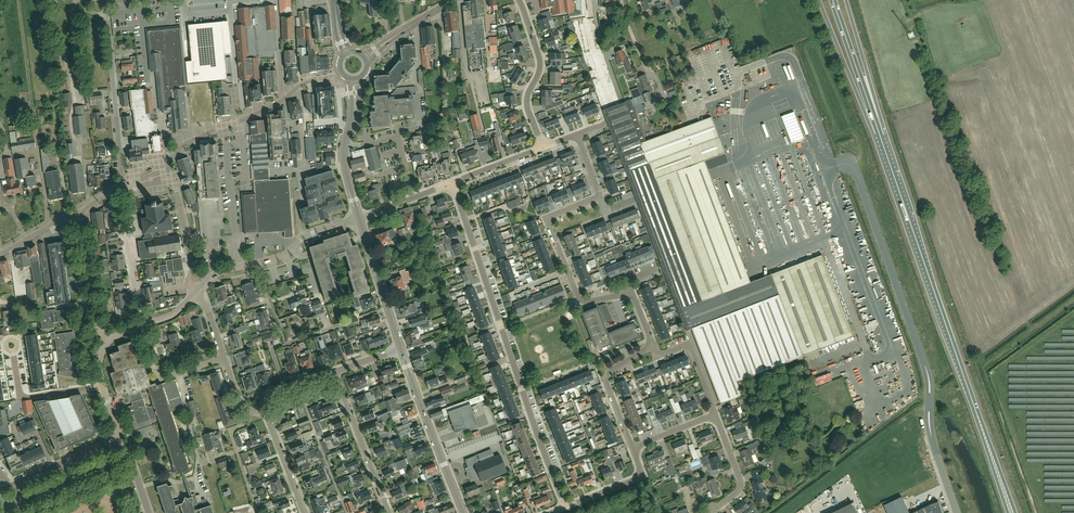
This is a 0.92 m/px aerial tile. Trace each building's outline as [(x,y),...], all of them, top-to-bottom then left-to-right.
[(282,13),(294,12),(294,0),(282,0),(282,13)] [(360,2),(367,2),(367,4),(369,4),(370,17),(377,16),(377,11),(380,10),(379,2),(376,2),(376,0),(360,0),(360,2)] [(478,49),(486,48),(481,0),(470,0),(470,2),(465,3),(465,6),(463,6),(467,50),(470,49),(470,53),(478,52),(478,49)] [(542,8),(552,7),(553,15),(568,13),(569,13),(570,16),(583,15),(581,0),(541,0),(542,8)] [(655,8),(653,9),(651,3),(647,5),(651,15),(657,13),(655,8)] [(241,80),(260,79),(263,78),(264,97),(271,96),(271,93),(278,93),(276,71),(275,58),(275,52),(278,52),(274,6),(239,9),(241,26),(236,26),(241,80)] [(504,18),(506,22),(515,19),(512,12),(505,14),(504,10),(498,12),(501,19),(504,18)] [(543,31),(551,28),(556,27),(553,19),(549,11),(542,13),(544,19),(539,21),(543,31)] [(449,13),(447,13),(444,13),(444,15),(445,25),(446,33),(453,32),(453,36),(452,36),(453,49),(452,49),(453,58),(461,58),(460,49),(458,31),(459,31),(456,12),(449,13)] [(329,15),(321,16),(321,15),(312,16),(315,39),(323,38),(323,37),(331,36),(329,15)] [(283,16),(284,40),(297,40),(296,16),(283,16)] [(192,61),(186,62),(188,83),(228,80),(225,55),(232,54),(230,33),(224,33),(223,33),(223,30),(222,26),(196,29),(195,24),(188,25),(192,61)] [(508,28),(511,35),(519,32),(517,25),(508,28)] [(433,26),(421,28),(423,45),(435,43),(433,26)] [(160,103),(161,111),(164,110),(164,114),(169,113),(171,130),(173,130),(173,133),(183,132),(183,129),(187,128),(184,93),(186,92),(180,27),(147,30),(151,72),(157,71),(157,77),(158,77),(159,86),(158,87),(159,92),(160,92),(161,103),(160,103)] [(306,48),(307,48),(308,48),(308,56),(309,59),(308,59),(309,64),(310,72),(317,71),(316,63),(320,62),(320,57),(316,57),(316,55),(312,42),(311,29),(306,29),(306,48)] [(549,47),(550,47),(551,48),(553,47),(553,46),(554,46),(555,48),(561,46),(560,43),(558,44),(556,39),(561,38),(559,31),(552,34),(553,37),(546,40),(549,47)] [(519,32),(511,35),(513,42),(521,39),(519,32)] [(498,45),(498,37),(489,38),(489,46),(498,45)] [(510,43),(503,45),(500,46),(500,47),(499,47),(500,49),(499,49),(499,50),(504,49),(506,52),(513,49),(510,43)] [(399,61),(389,73),(390,74),(388,76),(387,75),(377,76),(377,80),(374,80),(375,88),(378,88),(378,91),(389,90),(389,85),(392,85),(392,87),(394,89),(403,78),(405,81),(407,81),(408,80),(408,79),(406,78),(409,76),(407,74),(416,64),(414,62),(411,62),(411,59),(417,58),(416,47),(412,47),(412,44),(403,45),(404,48),(400,48),(401,59),(402,60),(400,62),(399,61)] [(512,57),(526,52),(524,45),(515,48),(516,51),(511,53),(512,57)] [(616,59),(618,63),(624,61),(627,69),(628,73),(633,72),(632,68),(632,67),(628,59),(625,53),(624,54),(623,50),(616,53),(617,56),(616,57),(616,59)] [(294,51),(284,51),(286,83),(298,83),(298,68),(296,68),(296,63),(295,63),(295,59),(294,59),(294,51)] [(526,52),(512,57),(513,61),(519,59),(520,62),(528,59),(526,52)] [(308,56),(300,57),(301,75),(305,75),(305,73),(310,73),(310,72),(309,64),(308,59),(309,59),(308,56)] [(515,75),(523,80),(527,74),(519,69),(515,75)] [(523,80),(515,75),(512,73),(506,74),(507,77),(510,77),(513,79),(511,82),(519,86),(523,80)] [(642,96),(632,100),(634,106),(645,102),(645,103),(653,99),(651,93),(650,92),(651,91),(652,91),(652,90),(652,89),(651,86),(650,86),(646,75),(642,76),(639,77),(641,83),(639,85),(643,95),(642,95),(642,96)] [(260,85),(250,87),(252,103),(257,102),(262,102),(260,85)] [(636,88),(630,90),(632,94),(633,96),(634,99),(632,99),(631,100),(632,100),(642,96),(640,91),(638,86),(637,86),(636,87),(636,88)] [(330,97),(333,97),(335,97),(334,93),(334,90),(334,89),(332,87),(328,88),(328,89),(322,89),(322,88),(316,89),(317,98),(319,98),(320,106),(318,107),(319,116),(333,115),(333,110),(331,110),(331,106),(332,106),(332,101),(330,101),(330,97)] [(218,104),(216,104),(216,108),(218,108),(219,116),(225,115),(223,98),(222,89),(222,88),(216,88),(216,89),(218,104)] [(146,136),(147,139),(148,139),(150,152),(152,151),(153,154),(163,153),(161,134),(157,134),(156,123),(150,119),(150,113),(154,113),(151,91),(148,92),(148,91),(147,89),(129,91),(132,110),(133,110),(136,137),(146,136)] [(415,116),(413,92),(390,94),(390,96),(388,96),(388,95),(374,97),(375,112),(370,112),(371,127),(390,126),(389,116),(391,116),(391,117),(406,116),(406,117),(415,116)] [(506,93),(499,94),(500,101),(506,100),(507,105),(516,104),(514,96),(507,97),(506,93)] [(594,98),(596,104),(593,106),(592,104),(591,104),(589,100),(591,99),(589,95),(585,97),(587,101),(589,107),(590,107),(593,115),(599,112),(598,109),(601,108),(599,103),(598,103),(596,97),(594,98)] [(232,104),(231,97),(223,98),(225,115),(231,115),(230,104),(232,104)] [(555,103),(555,98),(542,98),(541,98),(541,99),(540,102),(541,103),(542,103),(542,105),(549,105),(551,109),(558,106),(556,103),(555,103)] [(622,104),(603,111),(606,118),(608,125),(609,127),(610,129),(611,132),(612,135),(614,140),(617,148),(619,152),(625,168),(626,172),(633,191),(635,195),(649,232),(659,259),(660,263),(662,267),(674,299),(679,311),(686,331),(693,329),(721,404),(730,400),(737,398),(741,396),(742,396),(742,395),(741,392),(746,390),(744,385),(764,377),(774,373),(773,372),(776,371),(775,368),(775,367),(787,363),(804,356),(806,356),(819,351),(854,337),(823,256),(751,283),(710,175),(708,170),(705,161),(725,154),(712,117),(708,118),(680,129),(674,131),(652,139),(647,141),(644,132),(637,113),(634,106),(632,100),(625,102),(622,104)] [(292,116),(293,120),(299,119),(299,123),(303,122),(302,118),(301,113),(302,113),(301,107),(300,107),(299,101),(289,103),(292,116)] [(585,108),(583,103),(581,104),(583,109),(584,109),(587,117),(593,115),(590,107),(589,107),(585,108)] [(25,122),(27,121),(31,120),(28,114),(27,104),(19,105),(19,106),(16,106),(17,109),(19,109),(19,110),(20,110),(21,116),(21,117),(22,119),(23,118),(25,122)] [(75,107),(76,117),(73,117),(75,136),(86,134),(84,116),(86,116),(84,106),(75,107)] [(575,106),(573,107),(574,110),(570,112),(574,122),(581,119),(577,109),(577,110),(575,106)] [(520,118),(517,111),(510,114),(509,110),(501,114),(503,119),(509,116),(511,122),(520,118)] [(564,114),(564,115),(567,125),(574,122),(570,112),(566,114),(565,110),(562,111),(564,114)] [(273,115),(267,116),(271,162),(288,160),(287,139),(290,139),(290,133),(286,133),(285,111),(278,111),(279,116),(273,116),(273,115)] [(100,112),(94,113),(95,119),(97,119),(98,129),(106,129),(105,120),(104,120),(104,117),(101,118),(100,112)] [(804,139),(794,112),(781,117),(792,144),(804,139)] [(474,131),(476,139),(481,138),(480,134),(478,134),(477,130),(482,129),(478,114),(471,116),(474,131)] [(558,119),(554,121),(551,115),(549,116),(550,118),(551,122),(552,122),(555,130),(561,127),(558,119)] [(131,116),(123,117),(125,131),(133,129),(131,116)] [(550,118),(541,121),(543,128),(547,126),(549,132),(555,130),(552,122),(551,122),(550,118)] [(251,137),(251,140),(267,139),(265,121),(249,122),(250,125),(251,125),(251,128),(250,128),(251,135),(252,135),(252,137),(251,137)] [(17,140),(16,132),(15,125),(11,126),(9,126),(8,126),(9,132),(11,143),(12,151),(36,147),(34,137),(24,139),(17,140)] [(513,136),(509,138),(508,139),(507,137),(505,129),(501,130),(505,144),(511,142),(512,145),(520,143),(517,135),(516,132),(512,134),(513,136)] [(496,131),(488,133),(490,140),(491,140),(492,144),(493,148),(495,152),(501,151),(499,143),(498,137),(501,136),(500,130),(496,131)] [(221,133),(223,139),(230,138),(229,131),(221,133)] [(317,136),(315,136),(315,141),(316,141),(316,149),(316,152),(322,152),(322,149),(334,149),(334,148),(333,141),(334,141),(334,131),(326,132),(320,132),(317,132),(317,136)] [(525,132),(517,135),(520,143),(528,140),(525,132)] [(290,134),(291,140),(292,154),(293,154),(293,159),(302,158),(300,139),(299,133),(290,134)] [(412,140),(409,141),(410,146),(420,144),(423,144),(422,136),(411,137),(412,140)] [(307,160),(316,160),(314,138),(308,138),(305,138),(307,160)] [(486,138),(479,140),(480,147),(488,145),(486,138)] [(148,139),(147,139),(146,139),(132,141),(133,148),(129,148),(131,162),(143,161),(142,154),(150,153),(150,152),(148,139)] [(251,140),(252,150),(267,149),(267,139),(251,140)] [(593,144),(595,151),(609,146),(609,144),(603,146),(601,141),(593,144)] [(201,150),(194,151),(195,164),(196,164),(199,198),(208,198),(220,197),(216,162),(216,156),(217,156),(218,156),(217,143),(216,143),(201,144),(201,150)] [(73,144),(66,144),(66,155),(74,154),(73,144)] [(425,152),(423,144),(420,144),(410,146),(410,151),(417,150),(417,153),(425,152)] [(478,159),(475,150),(477,149),(476,145),(466,149),(467,152),(471,162),(478,159)] [(609,146),(595,151),(598,157),(606,154),(606,155),(612,153),(611,150),(605,152),(604,148),(610,146),(609,146)] [(98,156),(107,155),(106,147),(97,149),(98,156)] [(41,150),(42,162),(44,174),(45,173),(50,201),(63,198),(58,171),(50,172),(47,149),(41,150)] [(267,149),(252,150),(252,159),(268,158),(267,149)] [(430,151),(425,152),(417,153),(418,156),(415,156),(411,157),(412,162),(415,162),(423,160),(422,155),(425,154),(431,153),(430,151)] [(471,162),(467,152),(464,154),(463,151),(459,152),(464,164),(471,162)] [(573,151),(566,153),(570,162),(571,161),(575,160),(577,165),(580,164),(578,158),(576,159),(573,151)] [(377,156),(371,158),(369,152),(361,154),(361,155),(354,157),(355,162),(353,163),(355,172),(364,169),(368,183),(366,183),(359,185),(362,195),(363,194),(365,200),(370,198),(371,200),(379,198),(378,197),(381,196),(380,193),(384,192),(382,184),(378,185),(379,189),(374,190),(368,168),(373,167),(374,169),(380,168),(377,156)] [(444,162),(441,163),(444,173),(449,172),(448,166),(450,165),(449,158),(450,157),(449,152),(442,154),(443,159),(444,162)] [(326,161),(327,165),(335,164),(335,161),(335,153),(321,154),(317,154),(318,158),(322,157),(322,162),(326,161)] [(570,162),(566,153),(560,156),(563,164),(568,162),(571,168),(573,167),(571,161),(570,162)] [(12,158),(4,159),(5,167),(7,176),(8,176),(9,179),(6,180),(7,185),(2,186),(4,193),(6,192),(6,195),(11,195),(11,196),(22,194),(20,183),(20,182),(16,183),(15,178),(14,178),(13,175),(15,175),(13,166),(12,158)] [(14,160),(18,179),(18,180),(25,178),(26,189),(37,187),(35,176),(29,177),(26,158),(14,160)] [(38,163),(36,164),(35,158),(30,159),(30,164),(31,164),(32,169),(35,169),(35,170),(39,170),(38,163)] [(189,158),(177,161),(181,172),(182,175),(181,176),(183,183),(196,179),(192,168),(189,158)] [(268,158),(252,159),(254,177),(269,176),(268,158)] [(555,158),(548,160),(552,171),(557,170),(558,172),(561,171),(558,165),(558,166),(556,160),(555,158)] [(608,160),(600,163),(602,170),(616,165),(616,163),(610,165),(609,161),(614,159),(614,158),(608,161),(608,160)] [(429,159),(430,165),(425,166),(429,180),(434,179),(433,175),(436,175),(434,169),(433,161),(432,161),(432,159),(429,159)] [(67,166),(68,166),(72,194),(79,193),(86,192),(82,164),(75,165),(73,165),(72,160),(67,160),(67,166)] [(103,160),(99,160),(102,179),(110,178),(108,166),(104,166),(103,160)] [(548,160),(542,163),(545,171),(549,169),(552,175),(554,174),(552,171),(548,160)] [(436,161),(433,161),(434,169),(437,168),(438,175),(444,173),(441,163),(436,164),(436,161)] [(545,171),(542,163),(535,165),(539,173),(543,172),(545,177),(548,176),(545,171)] [(535,165),(529,167),(532,176),(533,175),(534,175),(535,179),(538,178),(539,180),(541,179),(539,173),(535,165)] [(616,165),(602,170),(605,176),(613,173),(613,174),(619,172),(618,169),(612,172),(611,167),(617,165),(616,165)] [(429,180),(425,166),(417,168),(420,178),(422,177),(423,181),(429,180)] [(525,167),(522,168),(522,170),(526,178),(527,182),(532,180),(532,183),(535,182),(534,180),(533,175),(532,176),(529,167),(526,169),(525,167)] [(305,225),(329,218),(328,213),(343,208),(334,178),(332,170),(305,179),(307,187),(305,187),(308,195),(306,196),(309,207),(300,209),(305,225)] [(354,175),(356,183),(366,181),(364,172),(354,175)] [(521,173),(514,175),(517,183),(516,184),(519,189),(521,189),(519,183),(524,181),(521,173)] [(514,175),(508,178),(511,186),(510,186),(512,192),(513,192),(515,191),(512,185),(516,184),(517,183),(514,175)] [(290,193),(289,180),(270,181),(269,176),(254,177),(255,193),(242,194),(242,197),(290,193)] [(585,182),(583,176),(580,177),(582,183),(578,185),(577,185),(581,193),(587,190),(584,183),(585,182)] [(508,178),(501,180),(505,188),(504,189),(506,194),(507,194),(508,193),(506,188),(510,186),(511,186),(508,178)] [(578,185),(576,179),(574,180),(576,185),(571,188),(574,195),(581,193),(577,185),(578,185)] [(609,181),(607,182),(609,189),(618,186),(623,184),(623,182),(617,184),(615,179),(609,181)] [(501,180),(495,183),(498,191),(500,197),(500,196),(502,196),(500,190),(504,189),(505,188),(501,180)] [(495,183),(489,185),(492,193),(491,194),(493,199),(494,199),(496,198),(493,193),(498,191),(495,183)] [(559,192),(562,200),(569,198),(566,190),(564,184),(561,185),(564,190),(560,192),(559,192)] [(489,185),(483,188),(486,196),(485,196),(486,200),(487,202),(488,201),(489,201),(487,195),(491,194),(492,193),(489,185)] [(556,203),(562,200),(559,192),(560,192),(557,186),(555,187),(557,193),(553,195),(556,203)] [(618,186),(609,189),(612,195),(619,192),(620,193),(625,191),(626,191),(625,189),(619,191),(618,186)] [(483,188),(476,190),(479,198),(482,207),(483,207),(483,206),(484,206),(484,205),(483,205),(483,203),(482,201),(486,200),(485,196),(486,196),(483,188)] [(191,189),(183,192),(188,205),(192,204),(193,203),(194,205),(192,206),(193,208),(193,209),(194,212),(199,211),(199,209),(197,202),(196,202),(191,189)] [(476,190),(470,193),(473,201),(472,201),(474,207),(477,206),(474,200),(479,198),(476,190)] [(543,208),(550,205),(547,197),(545,191),(542,192),(544,198),(541,199),(540,200),(543,208)] [(290,193),(242,197),(244,215),(291,212),(290,193)] [(539,194),(538,194),(536,195),(539,200),(534,202),(537,211),(543,208),(540,200),(541,199),(539,194)] [(438,205),(432,207),(434,213),(440,211),(439,208),(448,205),(445,198),(437,201),(438,205)] [(519,205),(516,199),(507,203),(510,209),(519,205)] [(113,201),(106,205),(106,206),(103,207),(104,214),(115,213),(115,210),(116,210),(115,202),(113,201)] [(175,251),(176,255),(179,255),(178,250),(182,250),(179,235),(168,237),(167,230),(173,230),(170,214),(169,214),(168,205),(163,206),(163,202),(156,203),(156,202),(151,202),(152,204),(145,205),(146,209),(141,210),(143,219),(142,219),(144,234),(145,240),(138,242),(141,260),(157,257),(157,254),(175,251)] [(410,208),(400,211),(402,217),(403,217),(407,228),(411,226),(410,225),(416,223),(412,212),(411,212),(410,208)] [(639,216),(637,210),(630,212),(635,223),(637,223),(636,220),(640,218),(639,216)] [(104,229),(102,211),(92,213),(94,230),(100,229),(100,235),(99,235),(100,244),(107,243),(106,234),(105,229),(104,229)] [(291,212),(244,215),(245,234),(284,231),(284,238),(293,237),(291,212)] [(443,219),(437,221),(439,228),(445,226),(444,223),(453,220),(450,212),(442,215),(443,219)] [(635,223),(630,212),(624,215),(627,223),(632,221),(633,224),(635,223)] [(627,223),(624,215),(618,217),(621,225),(627,223)] [(116,217),(109,218),(111,232),(119,231),(116,217)] [(487,218),(484,219),(486,226),(494,223),(497,222),(504,220),(504,218),(503,218),(494,221),(492,217),(487,218)] [(621,225),(618,217),(611,220),(614,228),(615,228),(621,225)] [(529,228),(537,225),(534,219),(526,222),(520,224),(521,227),(527,224),(529,228)] [(387,233),(377,236),(379,242),(378,243),(378,245),(380,246),(380,247),(381,247),(382,250),(387,248),(386,245),(391,243),(390,242),(397,240),(396,236),(391,222),(386,224),(387,227),(388,227),(389,231),(387,231),(387,233)] [(606,222),(599,224),(602,233),(607,231),(608,233),(610,233),(609,230),(606,224),(606,222)] [(495,226),(494,223),(486,226),(488,232),(496,230),(495,226)] [(598,234),(602,233),(599,224),(593,227),(596,235),(598,234)] [(531,234),(539,231),(537,225),(529,228),(523,231),(524,233),(530,231),(531,234)] [(597,238),(593,227),(586,229),(590,237),(594,236),(595,239),(597,238)] [(447,235),(442,237),(444,243),(450,241),(449,238),(458,235),(456,228),(446,231),(447,235)] [(496,230),(488,232),(490,239),(509,233),(508,231),(501,233),(498,233),(496,230)] [(490,239),(492,245),(501,242),(499,238),(509,235),(509,233),(490,239)] [(573,233),(565,237),(568,243),(579,239),(578,237),(575,238),(573,233)] [(351,244),(347,234),(328,239),(334,256),(338,255),(339,258),(346,256),(351,271),(348,272),(355,295),(355,296),(369,292),(362,269),(364,269),(357,246),(355,246),(355,244),(353,243),(351,244)] [(535,243),(536,247),(544,244),(542,238),(534,241),(528,243),(529,245),(535,243)] [(334,256),(328,239),(324,241),(325,243),(310,248),(314,260),(314,259),(315,262),(314,262),(326,300),(339,295),(327,258),(334,256)] [(579,239),(568,243),(570,250),(578,246),(577,242),(579,241),(579,239)] [(48,242),(55,289),(46,291),(48,305),(71,301),(63,252),(66,252),(65,247),(62,248),(61,240),(48,242)] [(451,242),(445,244),(447,251),(454,249),(456,256),(464,253),(461,243),(452,246),(451,242)] [(501,242),(492,245),(494,251),(506,247),(506,245),(507,245),(506,243),(503,244),(503,245),(502,245),(501,242)] [(52,288),(45,243),(39,244),(46,289),(52,288)] [(539,253),(547,250),(544,244),(536,247),(530,250),(531,252),(537,249),(539,253)] [(36,245),(28,247),(30,257),(29,257),(31,266),(34,284),(43,282),(40,266),(39,263),(38,255),(36,245)] [(580,250),(578,246),(570,250),(573,256),(581,252),(583,251),(583,249),(580,250)] [(124,261),(123,254),(115,255),(115,251),(118,251),(117,247),(111,247),(111,252),(112,256),(113,263),(124,261)] [(506,247),(494,251),(497,258),(505,255),(504,252),(507,251),(507,250),(507,249),(506,247)] [(648,248),(643,250),(646,258),(651,256),(648,248)] [(17,252),(15,254),(17,264),(16,264),(17,267),(18,267),(18,268),(20,268),(20,269),(25,269),(24,267),(30,266),(27,250),(17,252)] [(541,260),(549,257),(547,250),(539,253),(533,256),(534,258),(540,256),(541,260)] [(643,250),(637,252),(641,260),(646,258),(643,250)] [(641,260),(637,252),(632,254),(635,262),(641,260)] [(628,260),(630,265),(635,262),(632,254),(627,256),(628,260)] [(179,271),(184,271),(182,258),(179,258),(179,255),(176,255),(171,256),(172,260),(166,260),(168,272),(164,273),(166,284),(175,283),(174,277),(180,276),(179,271)] [(541,260),(535,262),(536,264),(538,264),(539,268),(552,263),(549,257),(541,260)] [(575,262),(578,268),(586,265),(583,259),(575,262)] [(0,262),(0,265),(2,273),(0,274),(0,283),(5,282),(4,278),(12,276),(7,260),(0,262)] [(107,260),(98,261),(100,274),(108,273),(107,260)] [(508,260),(500,263),(502,269),(510,266),(510,264),(508,260)] [(630,265),(628,260),(623,262),(626,271),(632,269),(630,265)] [(113,266),(113,270),(125,269),(124,261),(113,263),(110,263),(110,266),(113,266)] [(617,262),(612,264),(616,275),(621,273),(618,264),(617,262)] [(626,271),(623,262),(618,264),(621,273),(626,271)] [(552,263),(539,268),(538,268),(539,271),(545,268),(547,273),(555,270),(552,263)] [(147,265),(145,265),(145,271),(146,278),(152,277),(152,279),(152,281),(159,280),(159,277),(159,276),(157,276),(156,270),(156,269),(153,269),(153,264),(150,264),(147,265)] [(612,264),(601,268),(604,277),(610,275),(611,277),(616,275),(612,264)] [(578,268),(580,274),(588,271),(586,265),(578,268)] [(455,274),(456,277),(470,272),(468,266),(460,269),(461,272),(458,273),(455,274)] [(502,269),(504,276),(513,273),(511,269),(510,266),(502,269)] [(402,277),(391,281),(393,287),(392,287),(393,291),(394,290),(394,291),(395,291),(396,295),(400,293),(399,290),(405,288),(404,284),(409,282),(405,269),(400,271),(402,277)] [(590,275),(588,271),(580,274),(583,281),(591,277),(590,275)] [(473,279),(470,272),(456,277),(457,281),(460,280),(464,279),(464,282),(473,279)] [(504,276),(506,282),(515,279),(513,273),(504,276)] [(591,277),(583,281),(585,287),(588,286),(592,284),(593,284),(592,279),(594,278),(595,278),(594,276),(593,276),(592,277),(591,277)] [(254,304),(255,305),(261,303),(259,298),(262,297),(256,278),(250,280),(250,281),(248,281),(245,282),(246,284),(243,285),(247,297),(246,297),(249,306),(254,304)] [(515,279),(506,282),(508,289),(517,286),(515,281),(515,279)] [(142,289),(144,296),(154,294),(153,289),(157,288),(156,285),(160,284),(159,281),(155,281),(150,282),(151,287),(142,289)] [(34,283),(27,283),(28,299),(35,299),(34,283)] [(453,290),(460,288),(466,286),(465,283),(460,285),(460,284),(452,287),(452,288),(448,290),(448,292),(453,290)] [(239,300),(236,301),(234,296),(229,297),(225,285),(216,289),(219,297),(218,297),(220,302),(226,300),(227,305),(235,302),(236,306),(236,307),(240,306),(240,304),(239,300)] [(554,288),(558,300),(565,297),(561,285),(554,288)] [(649,287),(644,289),(642,289),(645,296),(654,292),(656,291),(655,289),(653,290),(652,291),(650,286),(649,287)] [(465,290),(467,295),(466,295),(457,299),(458,301),(476,294),(474,287),(465,290)] [(552,302),(558,300),(554,288),(547,290),(552,302)] [(541,293),(545,305),(552,302),(547,290),(541,293)] [(128,293),(121,294),(121,291),(115,292),(116,298),(118,309),(126,308),(125,303),(129,303),(128,293)] [(645,296),(648,302),(656,299),(654,294),(655,294),(654,292),(645,296)] [(539,307),(545,305),(541,293),(534,296),(539,307)] [(155,300),(154,294),(144,296),(144,297),(145,297),(147,303),(149,303),(154,302),(155,308),(161,307),(160,302),(159,299),(155,300)] [(304,294),(300,296),(299,296),(300,297),(290,301),(293,307),(297,306),(297,305),(302,303),(301,300),(306,298),(304,294)] [(476,294),(458,301),(459,303),(469,299),(470,303),(479,300),(476,294)] [(532,310),(539,307),(534,296),(527,298),(532,310)] [(372,306),(372,305),(376,304),(373,297),(369,299),(368,298),(365,299),(361,301),(364,311),(368,310),(368,308),(371,307),(372,306)] [(302,303),(303,307),(300,308),(303,316),(311,313),(306,298),(301,300),(302,303)] [(527,298),(521,301),(525,313),(532,310),(527,298)] [(648,302),(650,308),(658,305),(657,303),(656,299),(648,302)] [(312,302),(314,309),(322,306),(320,300),(312,302)] [(479,300),(470,303),(473,310),(481,306),(479,300)] [(518,315),(525,313),(521,301),(514,304),(518,315)] [(401,309),(400,309),(401,310),(402,311),(402,313),(403,316),(403,317),(415,313),(418,312),(415,303),(412,304),(410,305),(409,305),(400,308),(401,309)] [(607,304),(606,304),(599,306),(607,324),(614,321),(608,305),(607,304)] [(658,305),(650,308),(653,315),(661,311),(659,308),(662,307),(662,306),(661,304),(658,305)] [(484,312),(481,306),(473,310),(475,316),(484,312)] [(222,316),(225,326),(233,323),(231,317),(237,315),(234,307),(228,309),(229,314),(222,316)] [(267,310),(266,310),(266,309),(260,311),(259,308),(253,310),(255,316),(258,315),(259,319),(268,316),(268,314),(268,313),(268,312),(268,310),(267,310)] [(640,328),(637,323),(634,319),(629,323),(630,326),(610,334),(610,331),(608,332),(599,308),(584,314),(597,346),(598,346),(600,351),(599,351),(600,351),(601,352),(605,350),(604,350),(607,349),(609,349),(612,348),(612,347),(611,347),(610,345),(612,344),(614,348),(640,337),(638,332),(641,331),(642,331),(640,328)] [(42,330),(55,328),(54,322),(73,319),(71,309),(56,311),(56,309),(42,311),(43,317),(41,318),(42,330)] [(11,324),(10,311),(3,312),(4,321),(7,321),(8,325),(11,324)] [(661,311),(653,315),(655,321),(666,316),(665,314),(662,315),(661,311)] [(486,319),(484,312),(475,316),(477,320),(476,320),(476,322),(486,319)] [(367,319),(361,321),(362,325),(375,321),(374,320),(380,318),(379,315),(378,315),(378,314),(373,315),(373,317),(367,318),(367,319)] [(420,318),(411,321),(413,327),(422,324),(427,322),(425,315),(420,317),(420,318)] [(256,320),(258,325),(261,335),(269,332),(268,329),(266,329),(265,324),(271,322),(271,319),(270,319),(269,319),(268,316),(259,319),(256,320)] [(666,316),(655,321),(658,327),(666,324),(664,320),(667,318),(666,316)] [(203,331),(200,318),(193,320),(196,330),(191,332),(193,343),(202,341),(200,332),(203,331)] [(380,318),(374,320),(375,321),(362,325),(363,328),(370,326),(372,325),(372,326),(375,325),(375,324),(381,322),(381,321),(380,318)] [(468,328),(478,324),(480,329),(489,325),(486,319),(476,322),(475,323),(468,326),(464,327),(465,329),(466,329),(468,328)] [(666,324),(658,327),(660,333),(668,330),(666,324)] [(350,325),(344,328),(347,337),(348,337),(349,341),(355,339),(353,335),(350,325)] [(240,327),(234,329),(235,334),(229,336),(231,343),(231,344),(233,349),(243,346),(239,333),(242,332),(240,327)] [(287,341),(292,339),(288,328),(283,329),(287,341)] [(381,337),(378,337),(381,344),(388,341),(384,330),(381,331),(380,328),(373,331),(374,333),(378,332),(379,334),(380,334),(381,337)] [(407,341),(416,338),(415,335),(419,334),(418,329),(404,333),(407,341)] [(668,330),(660,333),(663,340),(670,337),(671,336),(668,330)] [(334,331),(330,332),(335,346),(338,345),(339,345),(334,331)] [(78,369),(79,369),(76,347),(75,347),(73,335),(74,335),(73,332),(56,335),(55,332),(50,333),(51,339),(56,338),(58,355),(57,355),(56,350),(53,350),(55,361),(58,360),(57,356),(58,356),(61,371),(59,371),(59,375),(78,378),(79,377),(81,376),(82,375),(82,373),(81,372),(80,370),(78,370),(78,369)] [(181,346),(178,333),(169,335),(172,343),(165,345),(167,350),(181,346)] [(481,336),(484,342),(492,339),(489,333),(481,336)] [(271,334),(262,336),(264,343),(273,341),(271,334)] [(161,343),(160,339),(162,338),(161,335),(153,337),(154,340),(153,341),(154,345),(161,343)] [(374,346),(381,344),(378,337),(374,339),(373,336),(371,337),(360,341),(364,350),(370,348),(374,346)] [(417,340),(416,338),(407,341),(409,348),(423,343),(421,339),(417,340)] [(494,345),(492,339),(484,342),(486,348),(494,345)] [(38,341),(27,342),(28,348),(39,347),(39,346),(41,346),(40,340),(38,341)] [(353,354),(353,353),(354,353),(353,349),(351,343),(347,345),(346,340),(341,342),(344,350),(345,350),(347,355),(350,354),(351,355),(353,354)] [(129,392),(151,385),(143,363),(138,364),(131,342),(118,346),(120,351),(110,354),(116,372),(111,373),(118,396),(129,392)] [(341,357),(342,357),(338,345),(335,346),(332,347),(332,346),(331,344),(326,346),(328,354),(330,353),(333,360),(337,359),(337,360),(341,358),(341,357)] [(497,351),(494,345),(486,348),(489,355),(497,351)] [(289,369),(290,373),(291,375),(293,375),(294,374),(294,372),(298,371),(296,365),(297,364),(296,361),(293,354),(296,353),(294,348),(293,348),(285,351),(289,363),(286,364),(287,369),(289,369)] [(426,348),(411,353),(414,359),(412,360),(416,371),(425,368),(420,355),(427,353),(426,348)] [(300,354),(301,358),(301,359),(302,363),(304,362),(306,368),(307,368),(308,370),(314,368),(310,358),(312,358),(310,349),(305,351),(306,353),(300,354)] [(317,357),(320,365),(321,365),(322,365),(323,365),(324,364),(327,362),(325,358),(327,357),(324,349),(321,350),(322,355),(317,357)] [(241,358),(243,365),(250,363),(246,351),(240,353),(242,358),(241,358)] [(499,358),(497,351),(489,355),(485,356),(478,359),(479,361),(486,358),(489,357),(491,361),(499,358)] [(40,352),(29,354),(30,360),(41,358),(43,358),(42,352),(40,352)] [(684,367),(685,369),(686,369),(685,366),(690,364),(688,359),(687,356),(680,358),(684,367)] [(684,367),(680,358),(674,361),(677,369),(684,367)] [(677,369),(674,361),(668,363),(671,372),(677,369)] [(387,365),(391,374),(394,373),(394,372),(398,370),(395,363),(387,365)] [(668,363),(661,366),(662,368),(664,374),(668,373),(669,376),(670,375),(672,374),(671,372),(668,363)] [(270,371),(267,372),(266,372),(263,364),(256,367),(258,375),(259,379),(260,378),(262,385),(266,383),(267,384),(269,384),(270,382),(269,378),(272,377),(272,375),(271,372),(270,371)] [(389,375),(391,374),(387,365),(380,368),(381,372),(378,373),(380,380),(384,379),(383,376),(389,374),(389,375)] [(500,365),(490,369),(493,375),(502,372),(500,365)] [(252,389),(256,388),(253,380),(254,380),(253,376),(255,376),(253,368),(246,371),(248,376),(242,378),(244,383),(247,391),(248,390),(249,391),(252,390),(252,389)] [(659,376),(655,368),(649,371),(652,379),(659,376)] [(815,378),(824,375),(826,384),(829,383),(825,370),(814,373),(815,378)] [(594,379),(590,371),(584,374),(587,382),(594,379)] [(652,379),(649,371),(643,373),(646,381),(652,379)] [(224,391),(218,372),(213,374),(207,376),(201,376),(203,382),(212,379),(217,397),(224,395),(223,392),(224,391)] [(505,378),(502,372),(493,375),(495,381),(505,378)] [(646,381),(643,373),(636,376),(640,384),(646,381)] [(465,374),(454,378),(456,383),(458,383),(458,385),(464,383),(467,382),(466,379),(467,379),(465,374)] [(580,384),(587,382),(584,374),(577,376),(580,384)] [(43,376),(32,377),(33,383),(44,381),(47,381),(46,375),(43,375),(43,376)] [(356,386),(357,390),(364,387),(362,382),(366,381),(364,375),(357,378),(356,377),(353,378),(353,377),(350,378),(350,379),(349,379),(351,384),(350,384),(352,388),(356,386)] [(437,376),(427,380),(430,388),(443,383),(448,381),(446,377),(441,378),(442,379),(438,380),(437,376)] [(580,384),(577,376),(571,378),(574,387),(580,384)] [(507,384),(505,378),(495,381),(498,388),(507,384)] [(568,389),(574,387),(571,378),(565,381),(568,389)] [(620,382),(618,383),(617,383),(620,389),(628,386),(633,384),(635,383),(633,378),(633,379),(631,379),(631,381),(629,382),(630,383),(627,384),(626,380),(625,380),(620,382)] [(133,405),(127,407),(130,415),(134,414),(137,425),(139,430),(150,426),(155,424),(156,421),(159,420),(160,422),(173,463),(172,464),(172,465),(174,472),(175,472),(181,470),(182,473),(183,474),(185,474),(192,471),(190,463),(188,464),(180,439),(178,433),(175,422),(174,420),(171,412),(185,407),(177,383),(172,380),(156,386),(155,383),(151,385),(129,392),(133,405)] [(390,384),(385,386),(384,383),(379,385),(381,391),(386,390),(391,387),(398,385),(397,381),(390,383),(390,384)] [(562,382),(559,383),(562,392),(563,394),(565,394),(564,391),(565,390),(568,389),(565,381),(562,382)] [(456,387),(457,392),(467,388),(465,383),(456,387)] [(562,392),(559,383),(552,386),(555,394),(562,392)] [(510,390),(507,384),(498,388),(500,394),(510,390)] [(379,386),(372,389),(376,398),(382,396),(379,386)] [(549,397),(555,394),(552,386),(546,388),(549,397)] [(628,386),(620,389),(622,396),(631,393),(628,386)] [(441,390),(443,395),(452,392),(451,387),(441,390)] [(385,402),(389,412),(401,408),(399,403),(400,406),(403,405),(402,402),(411,399),(407,388),(395,392),(396,398),(385,402)] [(543,399),(549,397),(546,388),(540,391),(543,399)] [(512,397),(510,390),(500,394),(503,400),(512,397)] [(684,390),(681,391),(682,396),(685,404),(682,406),(685,414),(692,412),(686,394),(685,394),(684,390)] [(357,402),(358,404),(359,405),(364,403),(365,404),(367,403),(368,402),(374,399),(373,395),(371,395),(370,392),(362,395),(362,396),(356,398),(357,401),(357,402)] [(593,402),(601,398),(599,392),(590,395),(593,402)] [(689,393),(686,394),(692,412),(699,409),(696,400),(693,401),(689,393)] [(49,433),(57,451),(92,436),(93,435),(94,434),(95,433),(95,432),(96,432),(96,431),(96,430),(96,429),(96,428),(96,427),(96,426),(95,425),(82,395),(69,397),(69,398),(66,398),(64,395),(51,397),(52,400),(49,401),(48,400),(36,402),(41,414),(41,418),(43,418),(44,422),(44,425),(46,425),(48,429),(48,433),(49,433)] [(226,395),(216,399),(226,427),(235,424),(226,395)] [(485,395),(471,400),(473,406),(487,401),(485,395)] [(443,397),(439,398),(427,403),(429,410),(441,406),(442,407),(446,405),(443,397)] [(515,403),(512,397),(503,400),(505,407),(515,403)] [(604,404),(601,398),(593,402),(595,407),(595,408),(604,404)] [(633,398),(625,401),(627,408),(635,404),(633,398)] [(737,398),(730,400),(732,405),(724,408),(729,423),(740,419),(738,415),(740,414),(737,407),(735,408),(735,407),(740,405),(737,398)] [(30,400),(23,402),(22,402),(24,413),(32,412),(30,400)] [(199,412),(195,400),(187,402),(192,415),(199,412)] [(316,418),(323,416),(322,413),(337,408),(334,400),(323,404),(322,402),(321,401),(319,402),(319,403),(319,404),(312,406),(312,407),(309,408),(313,419),(316,418)] [(442,410),(431,414),(434,421),(444,417),(444,415),(448,413),(456,433),(461,431),(478,424),(468,400),(442,410)] [(517,409),(515,403),(505,407),(507,410),(503,412),(503,411),(498,413),(499,416),(517,409)] [(593,412),(596,410),(598,414),(606,410),(604,404),(595,408),(595,407),(592,409),(593,412)] [(627,408),(629,414),(638,410),(635,404),(627,408)] [(664,411),(668,421),(675,418),(672,410),(668,411),(668,410),(667,406),(663,408),(664,411)] [(362,412),(363,416),(362,416),(363,419),(364,419),(365,420),(375,417),(373,412),(377,410),(376,407),(362,412)] [(407,416),(407,417),(415,414),(413,407),(404,410),(405,410),(401,411),(404,418),(407,416)] [(546,412),(549,418),(558,415),(555,408),(546,412)] [(648,410),(652,419),(656,418),(655,414),(653,408),(648,410)] [(660,412),(657,414),(661,424),(668,421),(664,411),(663,408),(659,410),(660,412)] [(505,417),(509,415),(510,419),(520,416),(517,409),(499,416),(500,419),(505,417)] [(8,424),(5,410),(0,410),(0,423),(0,426),(1,426),(1,427),(0,427),(0,435),(0,437),(10,433),(9,424),(8,424)] [(629,414),(632,420),(640,416),(638,410),(629,414)] [(285,418),(281,420),(283,425),(282,425),(283,428),(284,427),(284,428),(293,424),(294,424),(293,422),(295,422),(294,419),(296,418),(296,416),(295,414),(290,416),(289,415),(285,417),(285,418)] [(382,420),(378,421),(375,422),(366,425),(369,433),(373,431),(375,432),(376,431),(377,430),(378,429),(377,426),(380,425),(392,421),(389,414),(381,417),(382,420)] [(549,418),(551,425),(560,421),(558,415),(549,418)] [(611,422),(608,416),(600,420),(603,426),(611,422)] [(632,420),(634,426),(643,422),(640,416),(632,420)] [(298,422),(299,426),(310,422),(308,417),(298,422)] [(334,428),(334,429),(343,425),(341,418),(332,421),(332,423),(328,424),(330,430),(334,428)] [(31,421),(26,423),(30,433),(35,430),(35,431),(36,430),(33,423),(35,422),(34,419),(31,421)] [(551,425),(554,431),(563,427),(560,421),(551,425)] [(511,426),(514,432),(523,429),(521,422),(511,426)] [(613,428),(611,422),(603,426),(605,432),(613,428)] [(643,422),(634,426),(637,432),(645,429),(643,422)] [(20,432),(23,431),(25,435),(30,433),(26,423),(21,426),(20,425),(17,427),(20,432)] [(414,438),(423,435),(418,423),(410,427),(414,438)] [(253,428),(253,429),(249,431),(251,437),(250,437),(251,440),(246,442),(249,448),(254,446),(254,445),(258,443),(256,439),(261,438),(257,428),(256,428),(255,427),(253,428)] [(554,431),(556,437),(565,434),(563,427),(554,431)] [(733,432),(732,433),(733,436),(734,436),(736,440),(743,437),(748,435),(745,427),(739,429),(740,429),(737,430),(733,432)] [(613,428),(605,432),(608,438),(616,434),(613,428)] [(516,439),(526,435),(523,429),(514,432),(516,439)] [(768,439),(764,429),(757,432),(761,441),(768,439)] [(286,434),(289,441),(297,438),(298,439),(304,437),(311,435),(310,431),(301,434),(300,430),(296,432),(295,430),(291,432),(286,434)] [(336,433),(332,435),(331,432),(322,436),(325,442),(333,439),(334,441),(332,442),(334,447),(341,444),(339,440),(347,437),(348,436),(347,434),(346,433),(345,430),(339,432),(339,431),(336,433)] [(711,430),(699,435),(702,443),(714,438),(711,430)] [(210,434),(215,450),(218,449),(219,454),(223,452),(219,438),(222,437),(220,431),(216,432),(210,434)] [(208,452),(215,450),(210,434),(203,436),(208,452)] [(556,437),(559,443),(568,440),(565,434),(556,437)] [(559,443),(561,450),(570,446),(569,443),(572,441),(574,441),(574,442),(580,440),(580,439),(584,437),(583,434),(576,436),(571,438),(568,440),(559,443)] [(618,441),(616,434),(608,438),(610,444),(618,441)] [(526,435),(516,439),(519,445),(528,441),(526,435)] [(8,437),(0,441),(0,445),(1,447),(4,452),(6,458),(11,470),(15,468),(16,470),(25,466),(30,464),(35,461),(41,459),(46,456),(42,447),(41,447),(42,447),(37,449),(36,448),(30,450),(30,451),(31,452),(26,454),(21,456),(20,456),(18,457),(16,453),(15,453),(13,448),(11,443),(8,438),(8,437)] [(400,438),(393,440),(396,448),(402,445),(400,438)] [(678,456),(687,453),(685,449),(688,448),(685,440),(674,444),(677,452),(676,453),(678,456)] [(302,441),(291,445),(292,448),(291,449),(292,452),(293,452),(294,453),(300,450),(301,452),(309,449),(307,445),(307,444),(304,446),(302,441)] [(531,448),(528,441),(519,445),(521,451),(531,448)] [(416,451),(414,452),(417,458),(422,456),(421,454),(429,451),(426,443),(415,447),(416,451)] [(410,444),(403,447),(405,453),(409,451),(413,450),(411,444),(410,444)] [(376,450),(378,456),(387,453),(386,450),(390,449),(388,446),(388,445),(376,450)] [(344,456),(345,456),(346,459),(352,457),(351,454),(354,453),(352,446),(346,448),(345,447),(341,449),(338,451),(339,453),(343,452),(344,456)] [(561,450),(564,456),(573,452),(570,446),(561,450)] [(249,471),(256,468),(261,466),(259,460),(260,459),(260,460),(271,456),(268,447),(263,449),(262,448),(252,452),(256,462),(247,466),(249,471)] [(607,450),(609,456),(616,453),(614,447),(607,450)] [(533,454),(531,448),(521,451),(524,458),(533,454)] [(750,448),(747,449),(741,452),(746,466),(754,463),(751,455),(753,455),(751,450),(750,448)] [(299,466),(301,465),(307,462),(306,459),(310,457),(311,459),(317,456),(317,458),(319,457),(320,459),(323,458),(320,450),(315,452),(314,449),(304,452),(305,455),(304,456),(304,455),(300,457),(301,458),(296,459),(299,466)] [(328,458),(338,454),(336,449),(326,453),(328,458)] [(494,457),(491,449),(478,454),(478,455),(475,456),(465,460),(468,468),(466,468),(469,474),(470,473),(471,477),(469,478),(471,482),(480,478),(482,482),(505,473),(505,472),(502,464),(503,463),(504,463),(500,455),(494,457)] [(654,455),(647,457),(651,467),(666,461),(664,455),(666,455),(663,449),(654,453),(654,455)] [(611,460),(609,456),(607,450),(602,451),(605,458),(604,458),(606,462),(603,463),(606,468),(601,470),(604,478),(612,474),(609,467),(612,466),(610,461),(611,460)] [(573,452),(564,456),(566,463),(576,459),(573,452)] [(536,460),(533,454),(524,458),(526,464),(536,460)] [(705,462),(711,460),(712,463),(714,470),(718,469),(723,467),(719,456),(711,458),(710,454),(703,457),(703,456),(702,456),(700,457),(704,466),(706,465),(705,462)] [(617,463),(620,471),(627,468),(624,461),(621,462),(618,455),(614,456),(617,463)] [(226,457),(217,460),(220,470),(229,466),(226,457)] [(676,472),(671,458),(667,459),(670,465),(668,466),(671,474),(676,472)] [(536,460),(526,464),(529,470),(538,467),(536,460)] [(358,468),(357,467),(359,466),(359,465),(360,465),(359,461),(358,462),(357,461),(346,465),(348,472),(358,468)] [(391,468),(389,469),(387,470),(384,471),(387,478),(395,475),(394,472),(402,469),(404,468),(401,461),(395,463),(396,466),(391,468)] [(307,462),(301,465),(303,471),(310,468),(307,462)] [(424,466),(425,468),(421,470),(426,480),(433,477),(431,472),(437,469),(437,468),(437,467),(436,466),(435,465),(434,462),(424,466)] [(277,470),(274,464),(270,465),(265,466),(266,467),(261,468),(263,472),(267,470),(268,473),(269,473),(269,475),(274,473),(273,471),(277,470)] [(328,480),(324,469),(328,468),(327,466),(323,467),(324,468),(318,470),(320,476),(313,479),(312,478),(311,478),(304,480),(308,491),(315,488),(314,485),(328,480)] [(526,474),(530,473),(531,477),(541,473),(538,467),(529,470),(525,472),(520,474),(521,476),(526,474)] [(758,469),(751,472),(754,479),(751,481),(756,492),(754,493),(758,503),(768,499),(765,494),(766,493),(767,493),(768,492),(768,490),(767,490),(766,489),(765,489),(764,490),(761,483),(764,482),(760,473),(765,471),(763,467),(758,469)] [(575,470),(570,472),(573,480),(575,484),(578,483),(580,487),(586,485),(584,479),(579,481),(578,479),(575,470)] [(204,471),(200,472),(204,488),(208,487),(204,471)] [(589,475),(589,476),(584,479),(586,485),(593,482),(591,478),(594,476),(593,473),(589,475)] [(198,502),(202,501),(200,494),(196,496),(195,494),(193,494),(193,497),(192,497),(185,474),(183,475),(190,498),(188,498),(186,497),(185,497),(184,499),(184,500),(183,502),(179,499),(174,501),(175,506),(181,504),(182,510),(183,509),(184,512),(183,512),(184,512),(194,512),(191,502),(192,502),(194,507),(196,507),(198,502)] [(365,480),(363,474),(358,476),(358,475),(354,477),(350,479),(354,489),(360,486),(361,486),(362,485),(362,484),(362,483),(361,482),(365,480)] [(338,486),(349,481),(347,476),(336,481),(338,486)] [(497,486),(505,483),(502,476),(490,481),(493,488),(497,486)] [(437,477),(429,480),(430,485),(435,483),(438,490),(435,491),(436,496),(440,494),(440,493),(446,490),(442,479),(439,481),(437,477)] [(268,482),(266,483),(267,486),(271,484),(272,488),(281,484),(282,484),(282,483),(281,482),(281,481),(280,481),(279,478),(273,480),(272,478),(267,480),(268,482)] [(710,497),(712,496),(713,497),(716,495),(718,496),(721,495),(721,494),(721,492),(719,491),(715,479),(707,482),(710,491),(708,492),(708,493),(709,496),(710,497)] [(703,486),(700,480),(692,484),(694,490),(703,486)] [(398,491),(392,493),(395,500),(404,496),(403,496),(408,494),(405,487),(406,487),(409,485),(408,482),(399,485),(401,488),(397,489),(398,491)] [(176,511),(167,484),(157,487),(159,491),(160,493),(159,494),(160,494),(161,498),(162,498),(163,500),(161,500),(162,501),(163,505),(164,504),(165,507),(164,507),(164,508),(164,507),(165,511),(166,511),(167,512),(171,512),(176,511)] [(269,493),(274,491),(275,495),(284,491),(281,484),(272,488),(268,489),(269,493)] [(479,493),(480,496),(486,493),(484,486),(478,488),(477,484),(466,489),(469,497),(479,493)] [(268,496),(266,490),(258,493),(260,499),(268,496)] [(364,501),(372,498),(369,490),(361,494),(360,492),(356,493),(358,498),(360,505),(365,503),(364,501)] [(544,497),(541,498),(544,505),(550,502),(549,499),(552,498),(550,491),(543,494),(544,497)] [(336,495),(328,499),(331,506),(339,503),(336,495)] [(537,507),(544,505),(541,498),(540,495),(532,498),(533,500),(531,501),(531,503),(532,504),(535,503),(537,507)] [(887,504),(891,512),(910,512),(902,496),(887,504)] [(324,505),(323,503),(326,502),(324,498),(319,500),(317,497),(312,499),(314,505),(314,504),(315,508),(324,505)] [(290,506),(288,499),(280,502),(279,499),(273,501),(276,507),(281,506),(282,509),(290,506)] [(426,507),(423,500),(417,503),(419,510),(426,507)] [(523,508),(526,506),(523,500),(517,503),(519,507),(515,509),(517,512),(523,512),(525,512),(523,508)] [(737,512),(758,512),(759,512),(756,509),(752,503),(748,505),(744,500),(734,508),(737,512)] [(351,501),(345,503),(349,512),(350,512),(355,511),(351,501)] [(404,505),(398,508),(400,512),(404,512),(408,511),(407,509),(413,507),(411,501),(404,504),(404,505)] [(494,510),(500,508),(497,501),(491,503),(494,510)] [(938,502),(930,505),(912,512),(942,512),(938,502)] [(455,510),(452,503),(439,509),(440,510),(436,512),(434,512),(447,512),(455,510)] [(831,512),(858,512),(853,503),(831,512)] [(324,505),(315,508),(317,512),(316,512),(317,512),(324,512),(323,512),(329,509),(327,505),(325,506),(324,505)]
